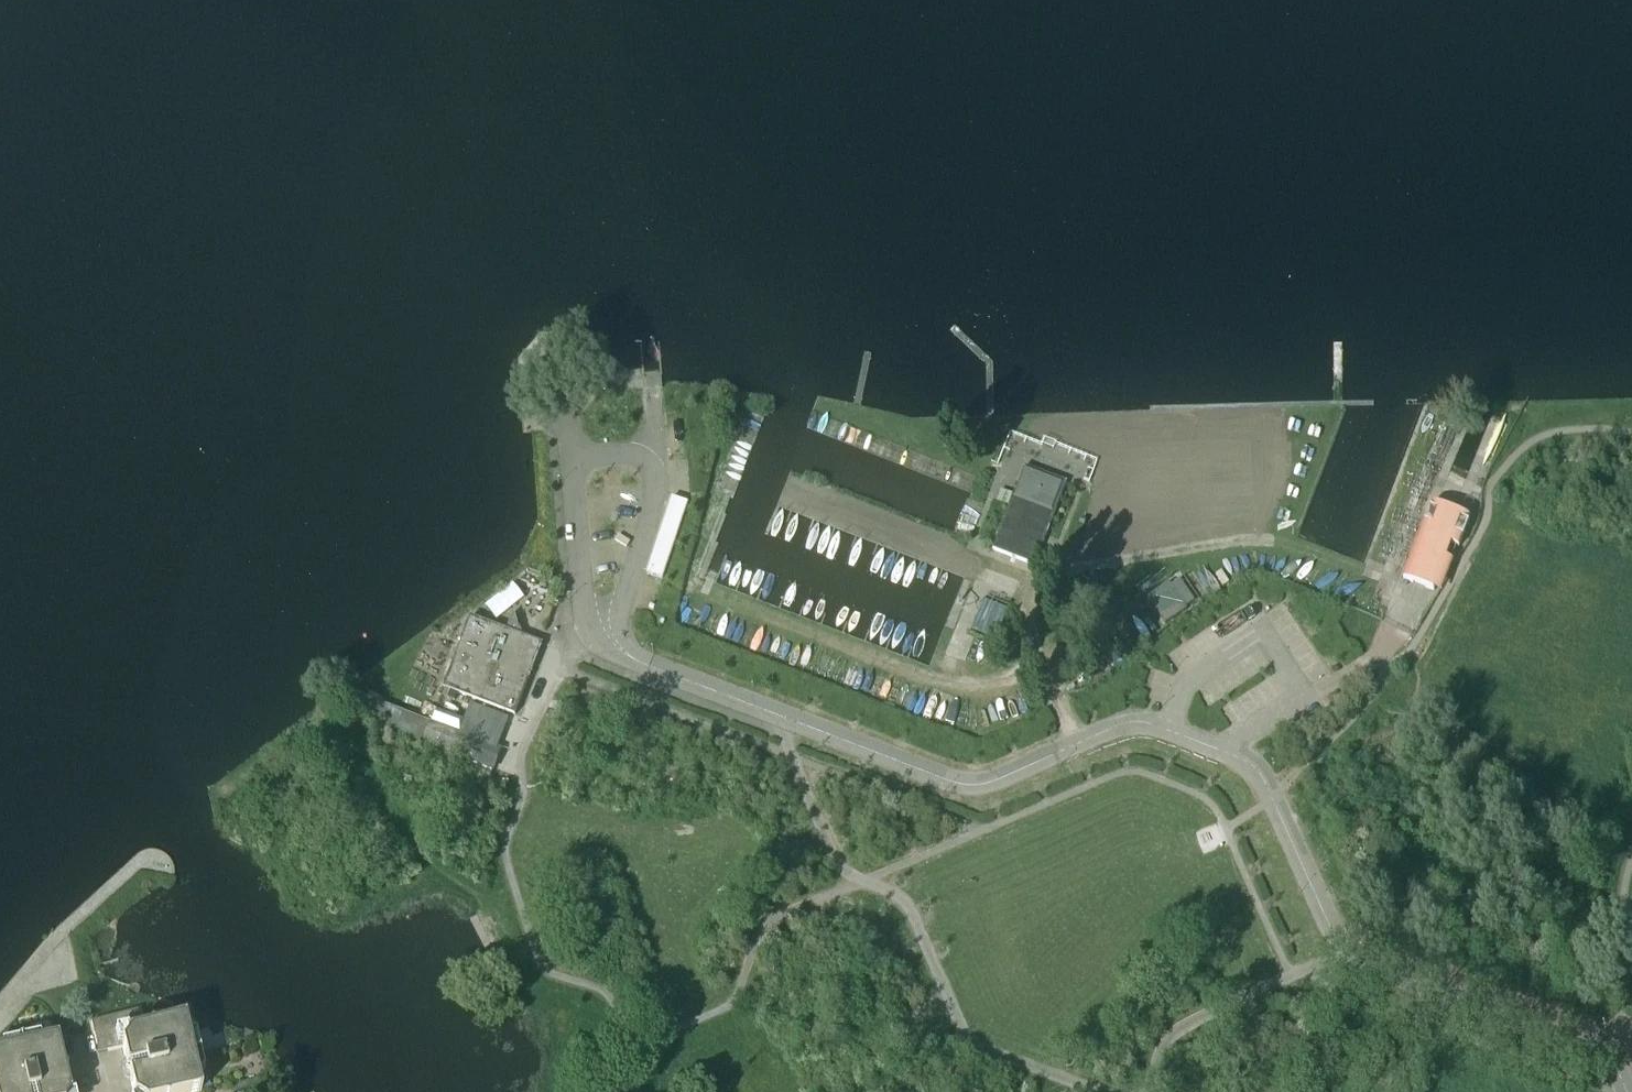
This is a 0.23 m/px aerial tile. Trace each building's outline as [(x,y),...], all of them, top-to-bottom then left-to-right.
[(1035,566),(1067,483),(1025,467),(993,550),(1035,566)] [(1432,503),(1403,580),(1434,591),(1447,558),(1452,544),(1459,547),(1470,517),(1432,503)] [(515,716),(542,645),(524,638),(514,613),(507,631),(471,617),(444,688),(515,716)] [(506,723),(444,700),(427,745),(489,768),(506,723)] [(200,1091),(184,1020),(141,1030),(137,1012),(90,1023),(95,1046),(105,1044),(107,1052),(122,1049),(125,1063),(124,1065),(121,1066),(124,1079),(127,1078),(127,1080),(129,1079),(132,1091),(200,1091)] [(56,1040),(0,1053),(0,1091),(68,1091),(56,1040)]
